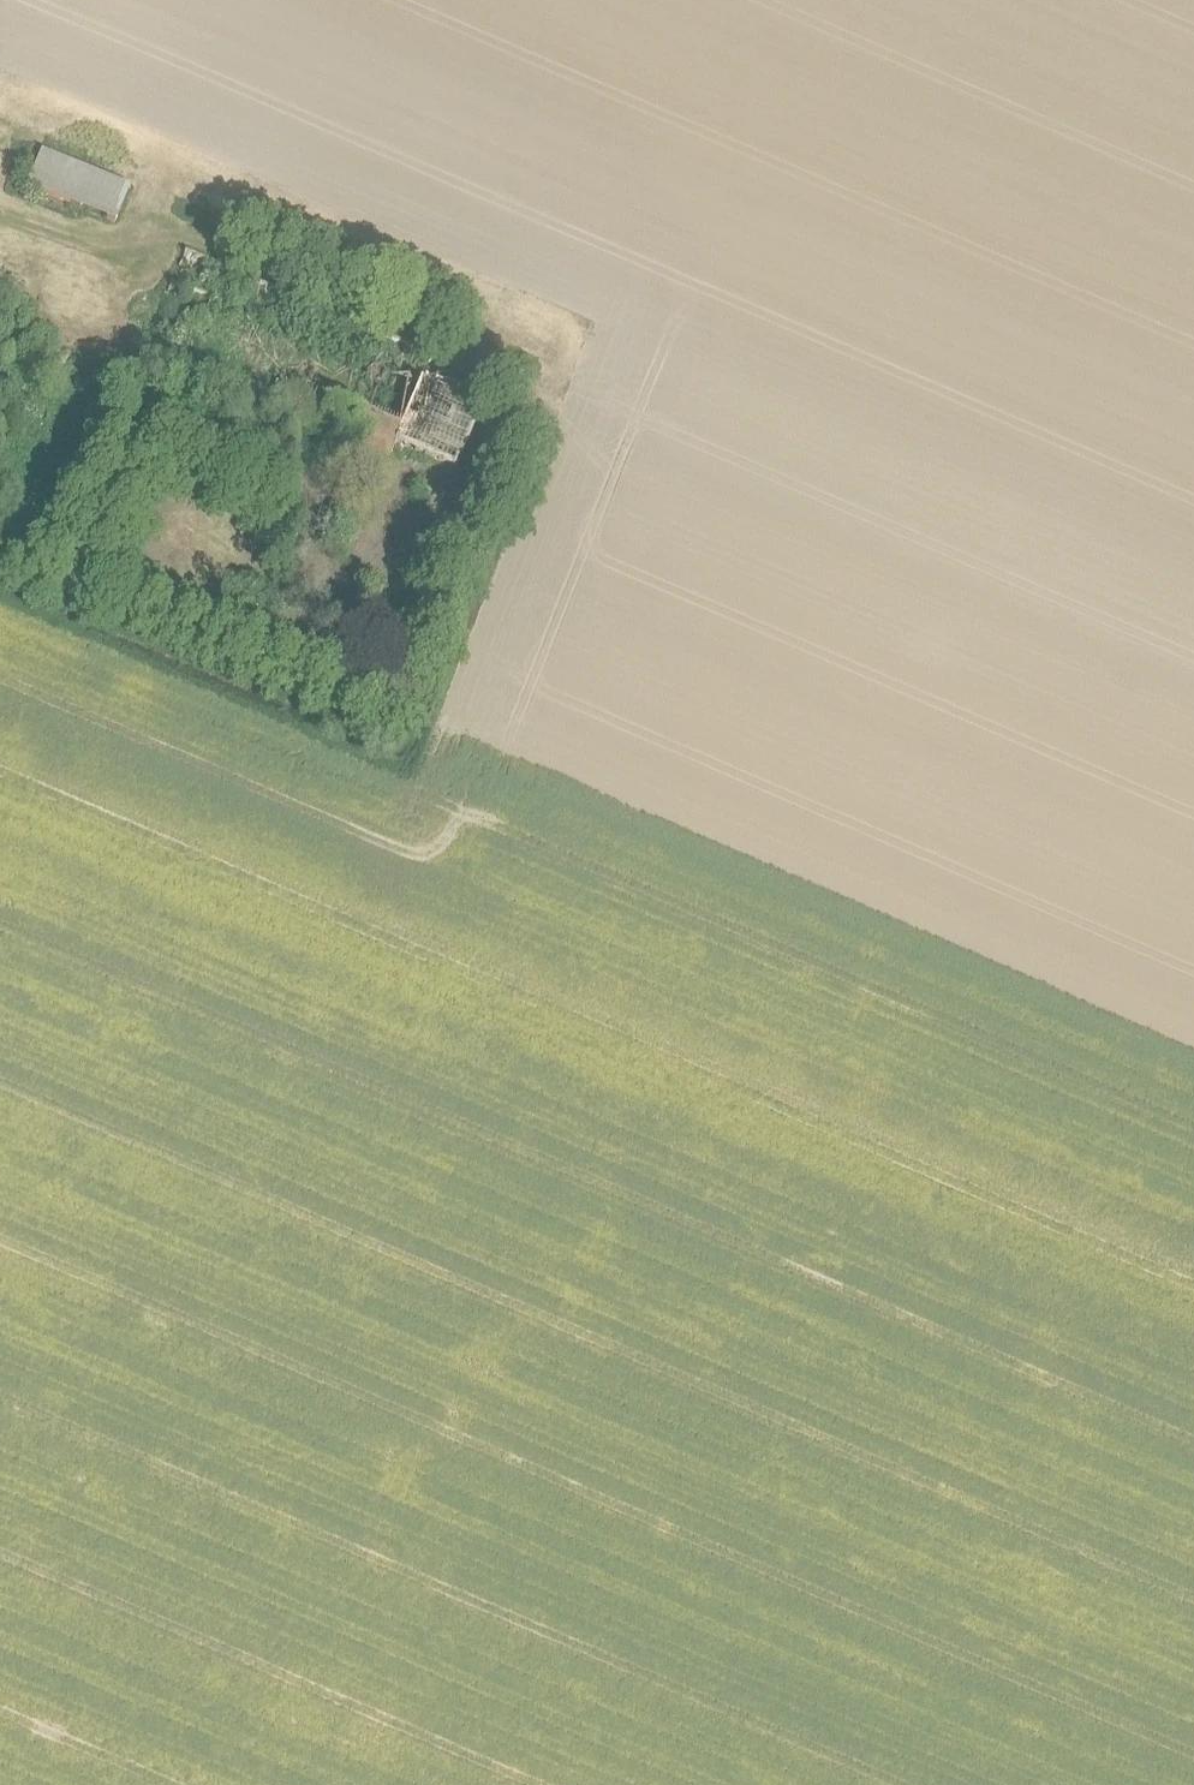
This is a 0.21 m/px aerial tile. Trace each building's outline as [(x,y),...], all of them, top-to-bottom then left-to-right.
[(131,184),(44,146),(28,183),(115,221),(131,184)] [(430,353),(190,252),(146,358),(386,458),(391,445),(447,468),(477,395),(422,372),(430,353)]
